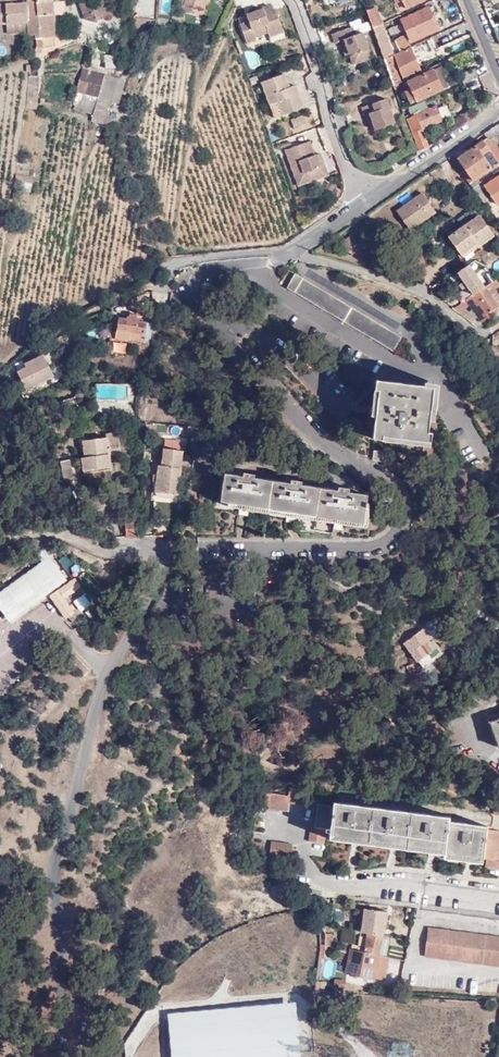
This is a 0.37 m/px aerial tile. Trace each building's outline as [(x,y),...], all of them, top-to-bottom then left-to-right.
[(28,22),(27,3),(16,4),(16,0),(5,0),(5,4),(0,4),(0,24),(28,22)] [(84,19),(96,21),(90,7),(106,0),(79,0),(84,19)] [(90,7),(96,21),(112,15),(106,0),(90,7)] [(158,12),(168,14),(171,0),(161,0),(158,12)] [(189,4),(203,8),(206,0),(190,0),(189,4)] [(36,34),(35,37),(36,48),(35,48),(35,53),(41,53),(40,48),(55,47),(52,15),(64,15),(63,1),(51,1),(27,3),(28,22),(28,34),(36,34)] [(376,5),(366,9),(372,27),(381,23),(382,23),(376,5)] [(263,10),(262,7),(246,13),(248,20),(239,23),(246,41),(255,39),(254,35),(266,31),(268,36),(282,31),(275,10),(273,6),(272,6),(270,7),(263,10)] [(427,7),(401,19),(410,39),(437,27),(427,7)] [(372,27),(383,59),(391,56),(381,23),(372,27)] [(346,48),(348,53),(352,64),(370,57),(361,32),(353,34),(350,25),(330,32),(334,42),(338,40),(341,49),(346,48)] [(400,51),(411,46),(408,38),(396,43),(400,51)] [(383,59),(392,84),(393,85),(406,78),(416,74),(422,71),(411,46),(400,51),(391,56),(383,59)] [(467,52),(466,51),(452,57),(454,62),(456,65),(471,59),(468,52),(467,52)] [(462,82),(477,76),(473,68),(458,75),(462,82)] [(435,69),(428,72),(436,90),(442,87),(435,69)] [(112,100),(119,102),(123,79),(121,79),(79,72),(74,96),(76,96),(73,113),(94,116),(93,124),(107,126),(112,100)] [(283,72),(277,74),(283,88),(288,86),(283,72)] [(416,74),(406,78),(410,87),(416,99),(436,90),(428,72),(418,77),(416,74)] [(283,88),(277,74),(260,81),(273,117),(296,108),(288,86),(283,88)] [(468,91),(483,85),(480,78),(465,85),(468,91)] [(288,86),(296,108),(302,106),(295,84),(288,86)] [(416,99),(410,87),(403,90),(409,102),(416,99)] [(368,113),(371,121),(373,129),(394,122),(385,98),(361,106),(360,107),(363,115),(368,113)] [(402,110),(404,116),(432,103),(430,98),(402,110)] [(436,103),(406,117),(420,149),(427,144),(420,128),(442,117),(436,103)] [(437,107),(443,119),(450,116),(445,104),(437,107)] [(485,133),(488,138),(459,159),(467,170),(463,173),(472,187),(480,181),(479,178),(498,164),(498,148),(498,147),(498,144),(494,137),(498,134),(498,127),(497,124),(485,133)] [(309,149),(312,148),(309,139),(284,148),(297,184),(327,173),(320,152),(314,154),(311,155),(309,149)] [(487,187),(498,203),(498,179),(487,187)] [(474,189),(482,199),(496,218),(498,216),(498,212),(494,205),(493,206),(489,200),(491,198),(481,184),(474,189)] [(421,191),(395,210),(409,229),(435,212),(421,191)] [(478,215),(449,237),(461,254),(476,244),(478,246),(494,235),(478,215)] [(459,285),(462,289),(467,286),(473,295),(486,286),(470,264),(457,273),(463,281),(459,285)] [(441,281),(433,286),(437,291),(445,287),(441,281)] [(486,287),(498,305),(498,293),(492,283),(486,287)] [(486,287),(462,304),(454,309),(460,314),(467,308),(472,305),(484,322),(498,312),(498,305),(486,287)] [(147,308),(154,308),(155,303),(155,300),(147,299),(147,308)] [(467,308),(460,314),(473,323),(478,319),(467,308)] [(147,341),(150,341),(152,323),(138,321),(138,318),(135,318),(129,317),(126,316),(126,319),(118,317),(114,339),(127,342),(126,346),(134,348),(133,355),(144,357),(147,341)] [(498,360),(498,350),(494,345),(487,352),(496,362),(498,360)] [(34,360),(26,364),(28,368),(19,372),(28,391),(55,377),(44,355),(34,360)] [(24,360),(26,364),(34,360),(32,356),(24,360)] [(434,386),(380,380),(376,417),(374,434),(368,434),(368,439),(378,440),(378,436),(433,443),(434,434),(429,433),(434,386)] [(106,437),(77,441),(79,452),(86,451),(86,457),(82,457),(84,470),(111,466),(110,453),(120,452),(118,432),(106,434),(106,437)] [(156,474),(153,500),(175,503),(178,477),(189,478),(191,460),(181,459),(184,442),(164,440),(161,465),(157,465),(156,474)] [(385,452),(376,451),(374,460),(384,461),(385,452)] [(71,461),(62,463),(64,479),(74,478),(71,461)] [(367,495),(225,473),(220,501),(246,505),(294,513),(339,520),(363,523),(367,495)] [(126,537),(138,537),(138,521),(126,521),(126,537)] [(50,557),(49,556),(0,592),(0,594),(50,557)] [(13,616),(65,578),(50,557),(0,594),(0,598),(13,616)] [(9,622),(67,580),(65,578),(13,616),(0,598),(0,609),(9,622)] [(64,598),(80,586),(74,578),(50,596),(66,618),(74,612),(64,598)] [(77,612),(90,607),(85,594),(72,600),(77,612)] [(404,643),(418,661),(437,648),(422,629),(404,643)] [(437,648),(418,661),(417,662),(422,669),(443,654),(438,647),(437,648)] [(489,723),(498,748),(498,720),(489,723)] [(310,806),(312,791),(289,788),(289,796),(266,793),(265,808),(287,811),(288,803),(310,806)] [(498,851),(498,832),(487,830),(488,827),(448,821),(449,818),(334,803),(334,806),(318,804),(315,827),(311,827),(309,842),(324,844),(326,832),(330,832),(329,839),(356,843),(364,844),(394,848),(431,852),(444,854),(444,859),(468,862),(482,863),(483,860),(487,860),(486,868),(498,870),(498,861),(498,851)] [(291,860),(293,845),(271,842),(269,857),(291,860)] [(373,980),(386,912),(363,908),(355,948),(339,945),(337,951),(348,953),(345,975),(373,980)] [(427,928),(423,957),(498,966),(498,937),(427,928)] [(344,989),(344,980),(333,980),(333,989),(344,989)] [(170,1056),(298,1056),(295,1005),(167,1014),(167,1020),(170,1056)]
